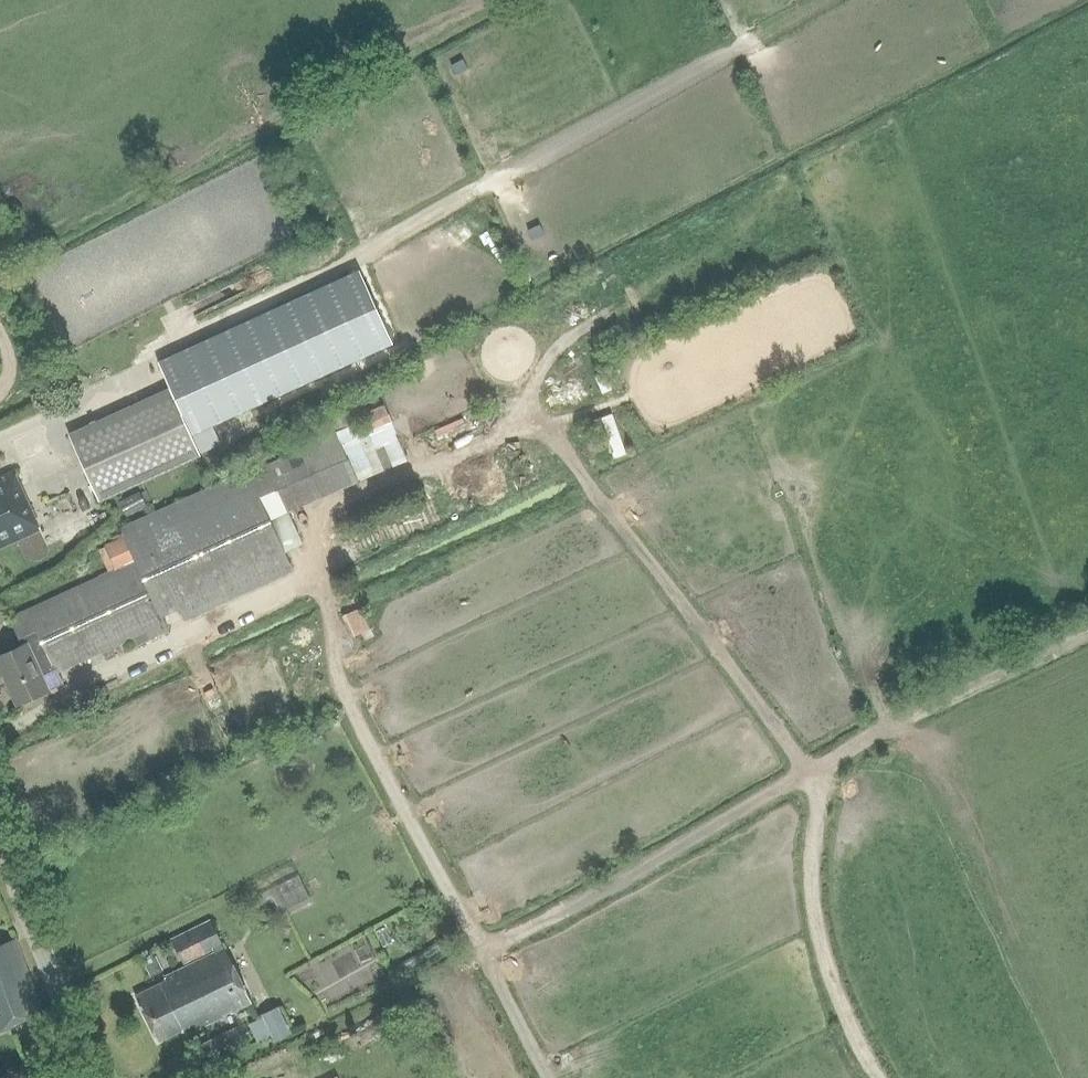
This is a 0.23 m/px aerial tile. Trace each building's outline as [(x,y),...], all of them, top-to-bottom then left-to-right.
[(359,275),(158,366),(167,388),(172,398),(190,439),(392,348),(359,275)] [(172,398),(167,388),(65,434),(96,501),(198,455),(190,439),(172,398)] [(611,455),(628,450),(617,410),(600,415),(611,455)] [(355,425),(338,432),(358,482),(408,461),(390,416),(365,426),(357,430),(355,425)] [(338,432),(248,471),(270,520),(358,482),(338,432)] [(264,506),(248,471),(120,529),(123,536),(102,545),(103,547),(97,550),(108,573),(9,618),(22,645),(0,655),(0,673),(2,677),(3,676),(17,705),(49,690),(43,678),(163,623),(160,616),(178,607),(184,619),(293,569),(270,520),(264,506)] [(41,530),(14,471),(0,477),(0,548),(41,530)] [(138,492),(126,499),(133,512),(145,506),(138,492)] [(356,634),(373,627),(364,604),(346,611),(356,634)] [(312,902),(299,875),(249,900),(252,906),(272,896),(282,917),(312,902)] [(214,952),(184,967),(164,977),(166,980),(135,995),(158,1041),(182,1029),(185,1035),(252,1002),(211,919),(171,939),(183,964),(213,949),(214,952)] [(44,1011),(16,939),(0,945),(0,1028),(44,1011)] [(163,971),(156,955),(143,961),(151,977),(163,971)] [(277,1005),(260,1013),(262,1017),(271,1035),(274,1041),(291,1033),(277,1005)] [(262,1017),(249,1024),(258,1042),(271,1035),(262,1017)] [(234,1028),(202,1043),(211,1061),(242,1045),(234,1028)]
